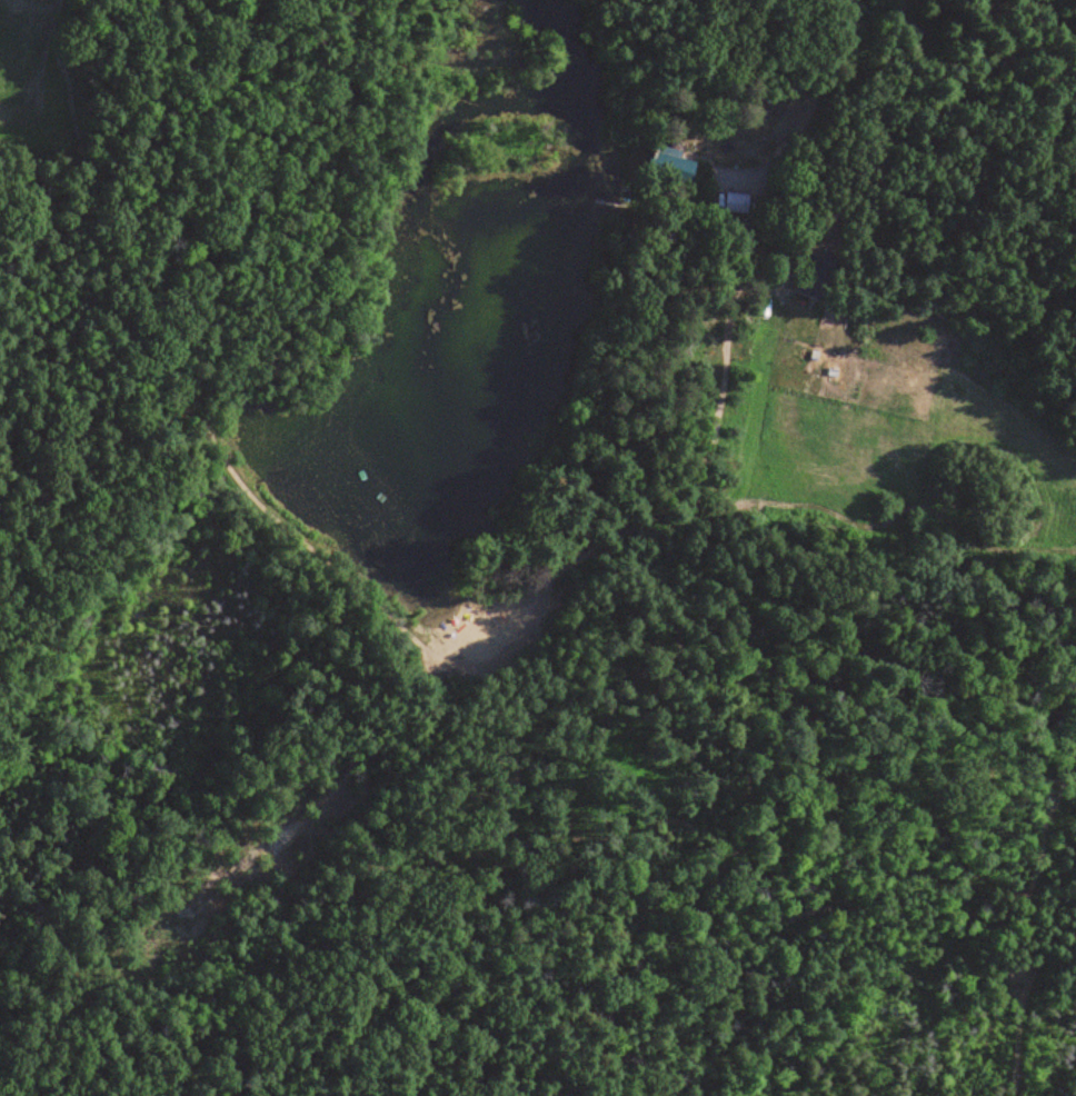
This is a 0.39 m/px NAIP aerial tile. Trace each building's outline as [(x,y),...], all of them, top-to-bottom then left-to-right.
[(682,151),(659,145),(651,173),(692,185),(698,162),(681,158),(682,151)] [(748,214),(748,193),(725,193),(725,214),(748,214)]
